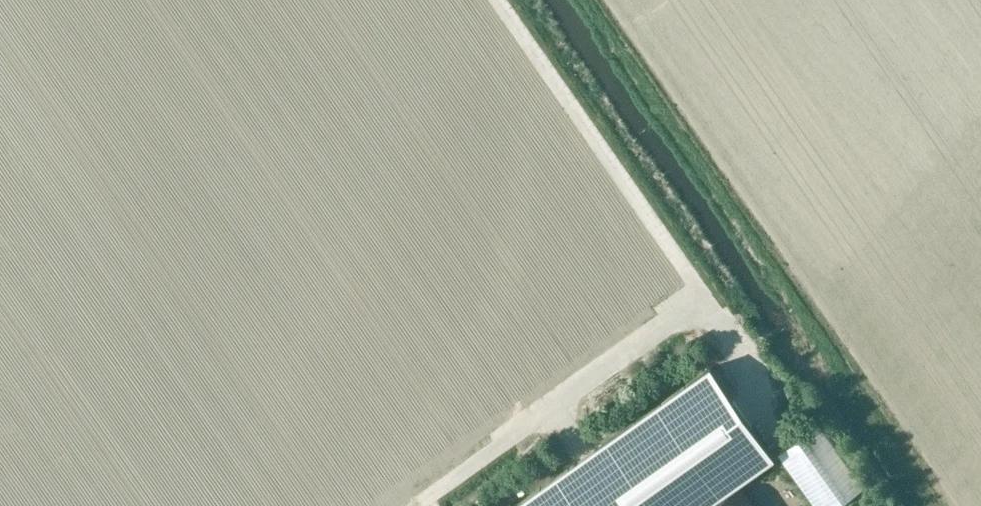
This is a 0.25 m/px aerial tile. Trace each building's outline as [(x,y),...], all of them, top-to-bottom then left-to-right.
[(516,505),(704,505),(774,457),(711,368),(516,505)] [(778,453),(815,505),(836,505),(864,485),(821,422),(778,453)] [(739,484),(708,505),(754,505),(739,484)]
